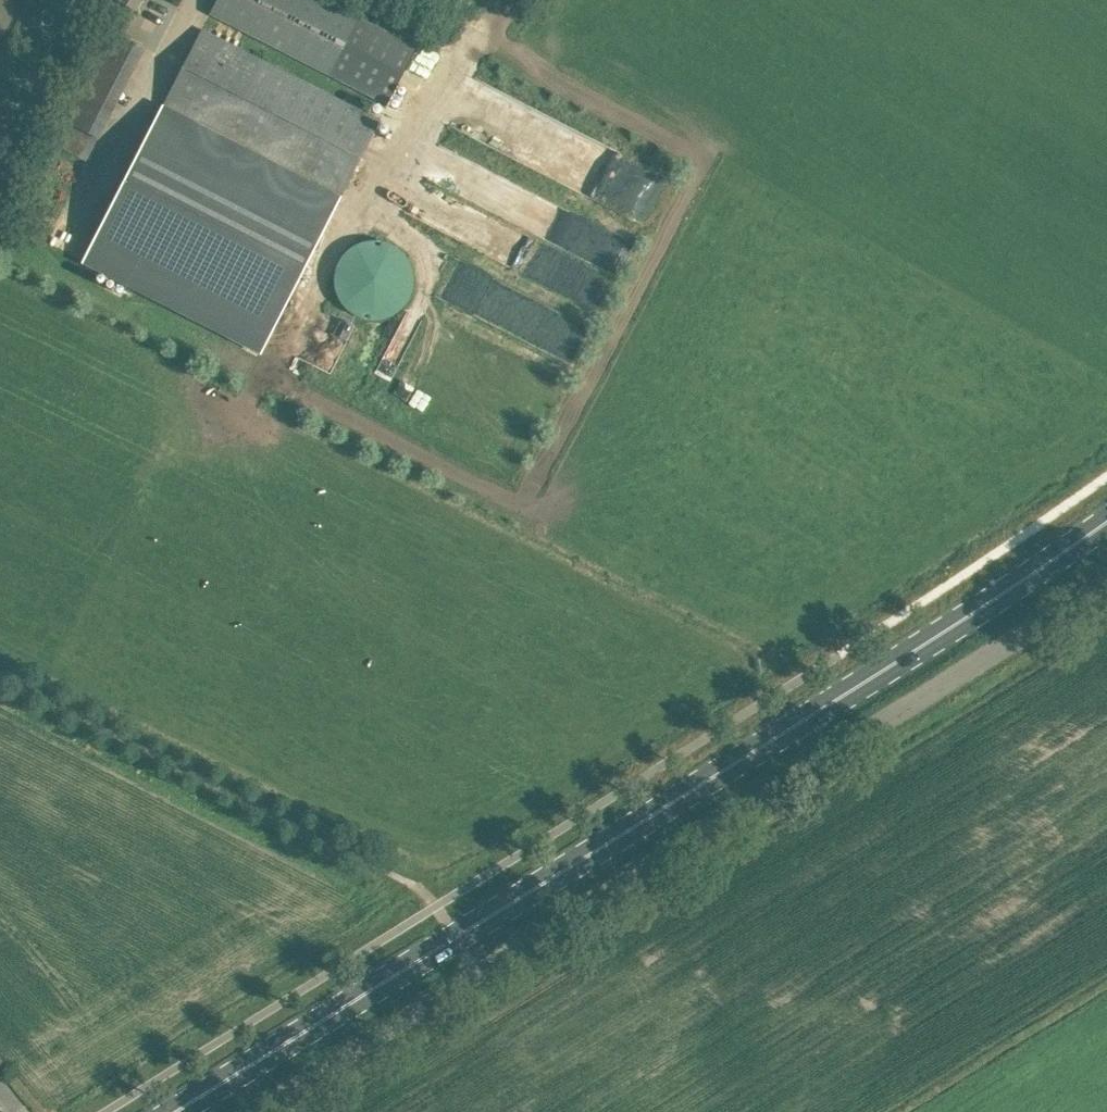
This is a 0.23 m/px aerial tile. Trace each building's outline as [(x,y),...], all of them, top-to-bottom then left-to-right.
[(114,1),(134,12),(140,0),(114,0),(114,1)] [(211,14),(386,104),(416,48),(322,0),(218,0),(211,14)] [(84,63),(125,84),(142,51),(101,30),(84,63)] [(378,120),(202,32),(164,109),(339,197),(378,120)] [(655,212),(673,166),(466,85),(448,130),(655,212)] [(339,197),(164,109),(84,266),(260,355),(339,197)] [(353,315),(369,321),(380,320),(392,316),(403,307),(411,294),(413,283),(411,270),(405,257),(396,248),(383,243),(369,242),(358,245),(346,252),(339,262),(334,275),(334,287),(336,295),(343,307),(353,315)] [(389,376),(405,341),(394,336),(377,371),(389,376)]
